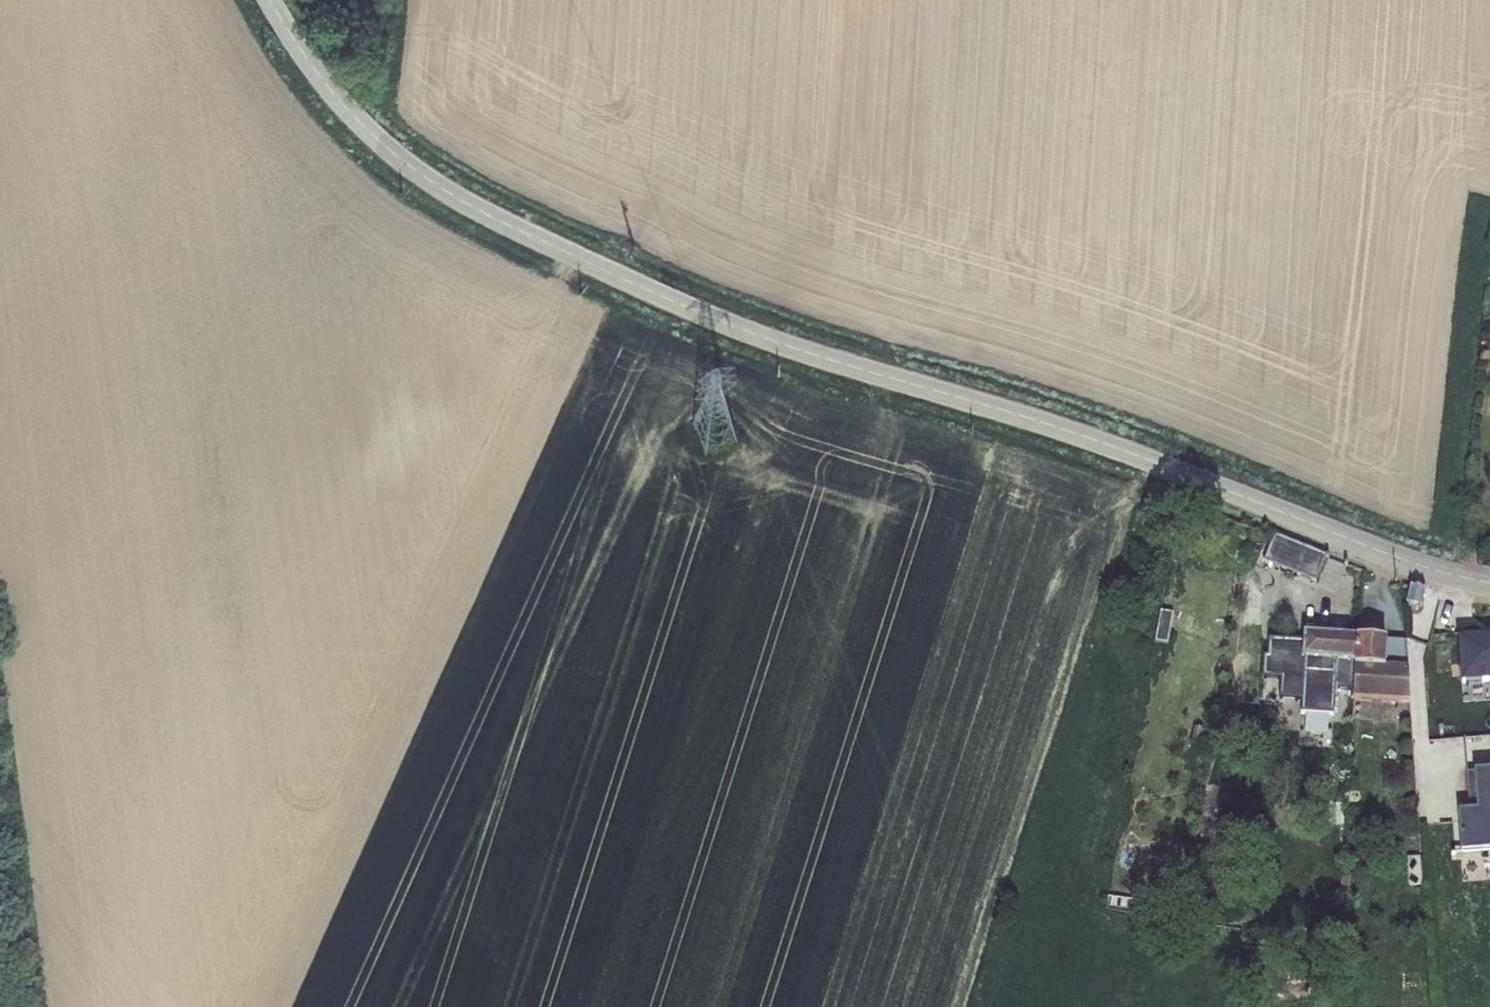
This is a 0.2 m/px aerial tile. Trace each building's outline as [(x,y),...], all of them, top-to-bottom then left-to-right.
[(1315,584),(1326,557),(1274,535),(1263,562),(1315,584)] [(1411,587),(1410,589),(1405,604),(1406,609),(1409,612),(1413,613),(1416,612),(1419,610),(1425,592),(1411,587)] [(1486,638),(1485,633),(1458,635),(1462,683),(1489,681),(1489,638),(1486,638)] [(1357,639),(1304,635),(1302,659),(1317,660),(1317,663),(1319,667),(1324,668),(1320,731),(1341,733),(1347,663),(1354,664),(1355,664),(1357,639)] [(1409,703),(1404,643),(1357,639),(1355,664),(1354,664),(1352,701),(1409,703)] [(1467,781),(1469,809),(1476,809),(1477,820),(1458,822),(1461,863),(1489,861),(1489,780),(1467,781)]
